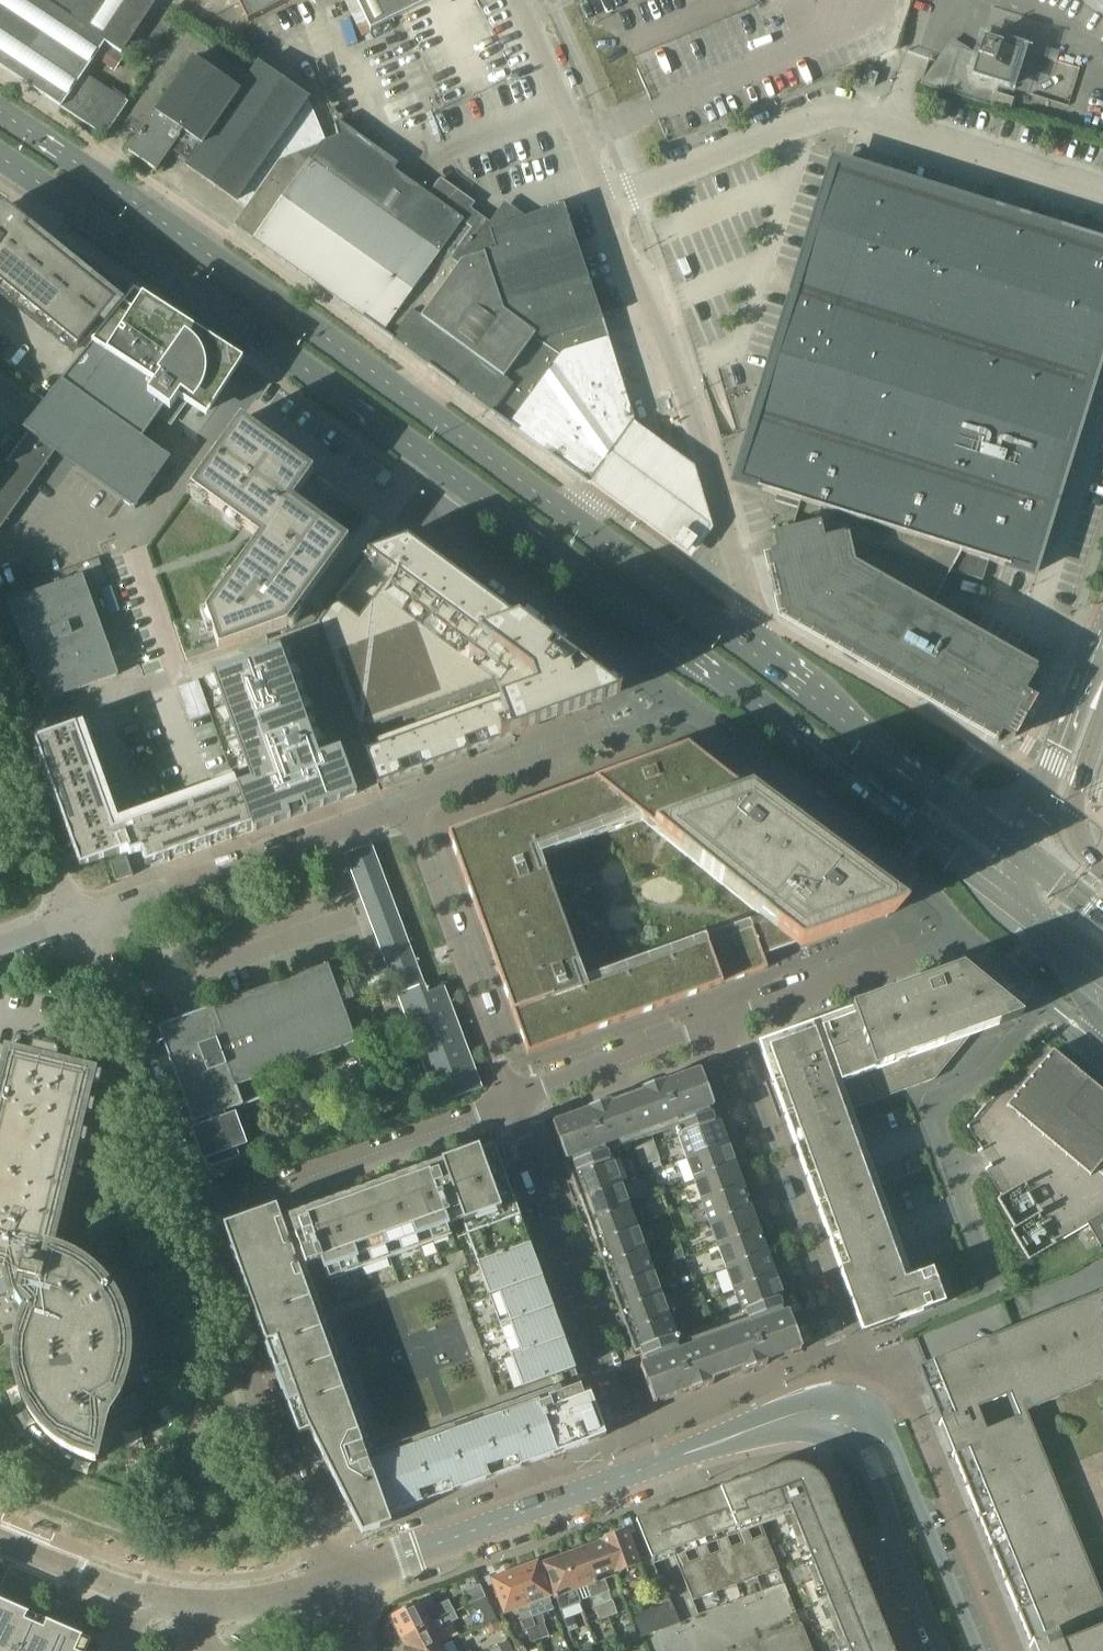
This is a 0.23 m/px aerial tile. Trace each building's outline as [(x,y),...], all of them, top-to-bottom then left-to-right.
[(93,57),(115,71),(125,56),(122,54),(41,0),(0,0),(0,67),(105,136),(127,103),(83,73),(93,57)] [(122,54),(158,0),(41,0),(122,54)] [(248,22),(293,0),(237,0),(248,22)] [(371,30),(433,0),(356,0),(371,30)] [(1102,14),(1102,0),(1084,0),(1102,14)] [(984,38),(964,98),(992,107),(992,106),(997,93),(1000,84),(1010,88),(1022,50),(984,38)] [(191,60),(128,152),(155,171),(169,151),(187,164),(185,167),(246,208),(277,162),(319,144),(326,141),(310,99),(308,95),(305,96),(258,63),(238,91),(191,60)] [(879,74),(866,70),(862,83),(875,87),(879,74)] [(997,93),(992,106),(1011,112),(1015,99),(997,93)] [(246,208),(232,226),(360,318),(392,338),(393,338),(418,357),(455,385),(457,386),(492,413),(509,425),(531,441),(588,483),(590,484),(635,423),(609,339),(608,339),(602,319),(596,299),(594,300),(564,209),(563,208),(563,207),(493,230),(479,220),(479,219),(472,214),(474,213),(469,210),(475,203),(440,178),(429,195),(394,170),(399,164),(338,121),(335,124),(336,127),(338,136),(326,141),(319,144),(277,162),(246,208)] [(735,481),(741,484),(741,483),(758,488),(757,489),(800,502),(791,531),(776,535),(776,536),(778,536),(781,551),(769,554),(769,555),(771,555),(785,616),(998,737),(997,739),(999,740),(1005,729),(1015,735),(1014,736),(1015,737),(1037,699),(1025,693),(1037,673),(1035,672),(1035,673),(928,612),(961,553),(962,553),(963,553),(971,556),(988,561),(1010,568),(1010,566),(1027,571),(1026,572),(1033,574),(1034,573),(1033,572),(1042,543),(1043,543),(1043,541),(1042,541),(1051,511),(1053,512),(1053,510),(1052,509),(1061,480),(1062,480),(1063,478),(1062,478),(1071,448),(1072,449),(1073,447),(1071,447),(1081,417),(1082,417),(1082,416),(1081,415),(1090,386),(1091,386),(1092,384),(1091,384),(1100,354),(1101,355),(1102,353),(1101,352),(1102,344),(1102,246),(1088,241),(1089,240),(1087,239),(1087,241),(1047,228),(1047,227),(1045,226),(1045,228),(1005,215),(1005,214),(1003,213),(1003,214),(963,202),(963,201),(961,200),(961,201),(921,189),(921,188),(919,187),(919,188),(879,176),(879,175),(878,174),(877,175),(840,164),(840,163),(839,162),(838,163),(835,162),(834,166),(832,165),(832,167),(833,168),(824,197),(823,197),(822,199),(823,199),(814,229),(813,228),(812,230),(814,230),(804,260),(803,260),(803,262),(804,262),(795,291),(793,291),(793,293),(794,293),(785,323),(784,323),(783,324),(784,325),(775,354),(774,354),(773,356),(775,356),(765,386),(764,385),(764,387),(765,388),(756,417),(755,417),(754,419),(755,419),(746,449),(745,448),(744,450),(745,450),(736,480),(735,480),(735,481)] [(0,287),(79,350),(100,324),(115,305),(127,290),(45,232),(37,242),(26,233),(30,227),(16,216),(3,205),(0,209),(0,287)] [(0,459),(0,530),(55,452),(135,509),(171,459),(143,438),(159,415),(171,423),(186,401),(204,414),(237,367),(149,304),(151,302),(135,292),(85,353),(0,459)] [(343,550),(349,542),(293,501),(309,479),(307,477),(306,478),(294,470),(300,462),(255,430),(249,437),(238,429),(238,428),(236,426),(191,489),(195,492),(197,489),(208,497),(205,500),(228,516),(230,513),(241,520),(238,524),(259,539),(236,570),(240,572),(232,583),(229,580),(206,612),(174,623),(187,662),(287,627),(342,550),(343,550)] [(648,437),(633,426),(589,487),(605,498),(692,563),(715,532),(707,506),(696,471),(648,437)] [(336,600),(320,622),(367,752),(377,781),(378,785),(513,736),(539,727),(604,703),(620,697),(577,666),(540,638),(445,568),(418,548),(412,544),(358,617),(336,600)] [(962,553),(953,571),(982,580),(988,561),(971,556),(963,553),(962,553)] [(97,586),(99,585),(107,582),(99,559),(88,562),(97,586)] [(45,702),(118,676),(83,576),(9,602),(45,702)] [(339,800),(355,794),(357,794),(356,793),(351,779),(351,778),(346,764),(346,763),(340,749),(340,748),(339,749),(335,750),(319,756),(316,748),(314,742),(280,648),(212,673),(248,772),(251,781),(237,786),(252,827),(253,831),(291,818),(288,810),(301,805),(304,813),(324,806),(321,798),(335,793),(338,801),(339,800)] [(178,688),(190,721),(209,714),(210,713),(199,681),(178,688)] [(74,725),(33,740),(78,867),(119,852),(120,854),(127,851),(129,855),(140,851),(145,865),(252,827),(237,786),(112,831),(74,725)] [(649,761),(449,834),(464,877),(481,923),(496,966),(528,1055),(768,968),(765,962),(802,949),(895,915),(713,768),(699,785),(664,756),(649,761)] [(379,942),(389,968),(349,983),(345,974),(333,979),(328,964),(214,1005),(214,1007),(159,1027),(160,1030),(158,1030),(163,1043),(165,1043),(197,1131),(195,1132),(196,1134),(204,1157),(205,1159),(207,1158),(210,1167),(239,1157),(239,1155),(279,1141),(263,1098),(243,1105),(236,1086),(281,1070),(301,1079),(310,1059),(356,1042),(342,1002),(354,998),(353,997),(393,981),(439,1103),(482,1088),(444,987),(428,993),(370,844),(345,854),(379,942)] [(110,863),(116,881),(133,875),(127,857),(110,863)] [(963,968),(758,1043),(863,1333),(945,1303),(933,1269),(911,1277),(852,1113),(851,1109),(856,1108),(935,1079),(937,1077),(956,1053),(970,1036),(1022,1018),(963,968)] [(11,1291),(12,1297),(12,1299),(16,1300),(26,1316),(24,1322),(22,1328),(20,1334),(18,1340),(17,1346),(16,1352),(16,1358),(16,1364),(17,1370),(17,1377),(18,1383),(20,1389),(22,1395),(24,1401),(27,1406),(30,1412),(33,1417),(36,1422),(40,1427),(44,1432),(49,1436),(53,1440),(58,1444),(63,1447),(68,1451),(73,1453),(79,1456),(84,1458),(90,1460),(96,1462),(107,1417),(116,1397),(118,1399),(121,1393),(123,1388),(125,1382),(126,1377),(127,1371),(128,1366),(129,1360),(129,1354),(129,1348),(128,1342),(127,1337),(126,1331),(125,1325),(123,1319),(121,1313),(118,1307),(115,1302),(112,1296),(108,1291),(104,1286),(100,1282),(96,1277),(91,1273),(95,1268),(55,1228),(56,1224),(57,1224),(93,1073),(57,1064),(60,1052),(34,1045),(31,1057),(8,1052),(1,1082),(0,1082),(0,1296),(11,1291)] [(1102,1160),(1102,1093),(1089,1082),(1052,1051),(1007,1106),(1090,1176),(1102,1160)] [(589,1111),(553,1124),(560,1145),(566,1160),(568,1160),(573,1173),(609,1160),(604,1145),(623,1138),(621,1133),(628,1130),(642,1166),(661,1159),(648,1123),(655,1120),(658,1126),(677,1119),(682,1134),(714,1122),(711,1113),(710,1113),(709,1109),(715,1107),(713,1103),(701,1070),(665,1083),(665,1081),(660,1082),(642,1089),(643,1091),(639,1092),(638,1093),(617,1100),(616,1101),(611,1102),(611,1100),(606,1102),(588,1108),(589,1111)] [(624,1121),(560,1145),(566,1160),(571,1174),(579,1196),(587,1218),(595,1240),(603,1263),(611,1285),(619,1307),(627,1330),(636,1353),(641,1366),(646,1380),(722,1353),(718,1341),(790,1314),(789,1312),(784,1299),(776,1276),(768,1254),(760,1231),(752,1209),(744,1186),(736,1165),(728,1142),(720,1120),(715,1107),(713,1103),(650,1125),(639,1092),(638,1093),(617,1100),(616,1101),(624,1121)] [(535,1257),(527,1236),(531,1235),(527,1226),(524,1227),(516,1206),(520,1205),(516,1195),(513,1197),(504,1171),(507,1170),(504,1161),(500,1162),(494,1145),(415,1174),(413,1170),(404,1173),(405,1176),(384,1185),(383,1181),(374,1184),(375,1188),(354,1196),(353,1192),(344,1195),(345,1198),(324,1207),(323,1203),(313,1206),(315,1209),(303,1214),(282,1222),(277,1207),(224,1226),(299,1435),(310,1431),(362,1535),(391,1524),(388,1515),(600,1438),(606,1436),(591,1394),(585,1396),(571,1358),(575,1357),(572,1348),(568,1349),(560,1328),(564,1327),(561,1318),(557,1319),(549,1297),(553,1296),(549,1286),(546,1288),(538,1266),(542,1265),(538,1256),(535,1257)] [(1088,1225),(1101,1247),(1102,1246),(1102,1216),(1088,1225)] [(918,1369),(940,1424),(939,1424),(940,1426),(941,1425),(953,1455),(952,1455),(953,1457),(954,1457),(1031,1646),(1030,1646),(1031,1648),(1032,1647),(1034,1650),(1102,1650),(1102,1294),(918,1369)] [(647,1364),(641,1366),(646,1380),(654,1403),(690,1390),(691,1392),(708,1386),(713,1384),(713,1382),(744,1370),(745,1372),(762,1366),(767,1364),(767,1362),(803,1349),(790,1314),(789,1312),(787,1313),(787,1312),(782,1300),(744,1314),(676,1338),(641,1351),(644,1360),(645,1359),(647,1364)] [(827,1489),(825,1484),(822,1479),(818,1475),(814,1472),(809,1469),(803,1467),(798,1466),(792,1465),(787,1466),(781,1467),(659,1511),(692,1594),(651,1611),(667,1650),(893,1650),(827,1489)] [(627,1529),(602,1538),(604,1542),(615,1573),(619,1583),(644,1574),(647,1582),(659,1577),(652,1558),(651,1554),(638,1559),(627,1529)] [(604,1542),(583,1549),(600,1595),(609,1592),(604,1577),(615,1573),(604,1542)] [(583,1549),(563,1557),(575,1588),(586,1584),(591,1598),(600,1595),(583,1549)] [(563,1557),(543,1564),(560,1609),(570,1606),(580,1602),(575,1588),(563,1557)] [(537,1563),(515,1571),(532,1617),(554,1609),(554,1608),(549,1595),(537,1563)] [(515,1571),(493,1579),(505,1611),(516,1607),(521,1620),(522,1620),(522,1621),(525,1631),(527,1630),(531,1642),(540,1639),(540,1638),(535,1625),(532,1617),(515,1571)] [(470,1604),(486,1596),(480,1584),(464,1592),(470,1604)] [(82,1636),(0,1600),(0,1650),(87,1650),(91,1640),(82,1636)] [(420,1600),(390,1615),(401,1638),(454,1611),(449,1600),(426,1611),(420,1600)] [(613,1600),(603,1604),(608,1617),(617,1614),(613,1600)] [(603,1604),(594,1607),(599,1620),(600,1620),(608,1617),(603,1604)] [(666,1604),(644,1613),(652,1633),(655,1632),(663,1629),(657,1614),(668,1610),(666,1604)] [(401,1638),(408,1650),(430,1650),(443,1645),(436,1630),(458,1619),(454,1611),(401,1638)] [(644,1613),(634,1617),(642,1637),(652,1633),(644,1613)] [(578,1628),(573,1614),(563,1618),(568,1631),(578,1628)] [(496,1618),(487,1623),(486,1623),(491,1633),(502,1628),(496,1618)] [(544,1622),(535,1625),(540,1638),(540,1639),(549,1636),(545,1623),(544,1622)] [(430,1650),(458,1650),(453,1640),(443,1645),(430,1650)] [(508,1641),(494,1648),(495,1650),(513,1650),(508,1641)]
